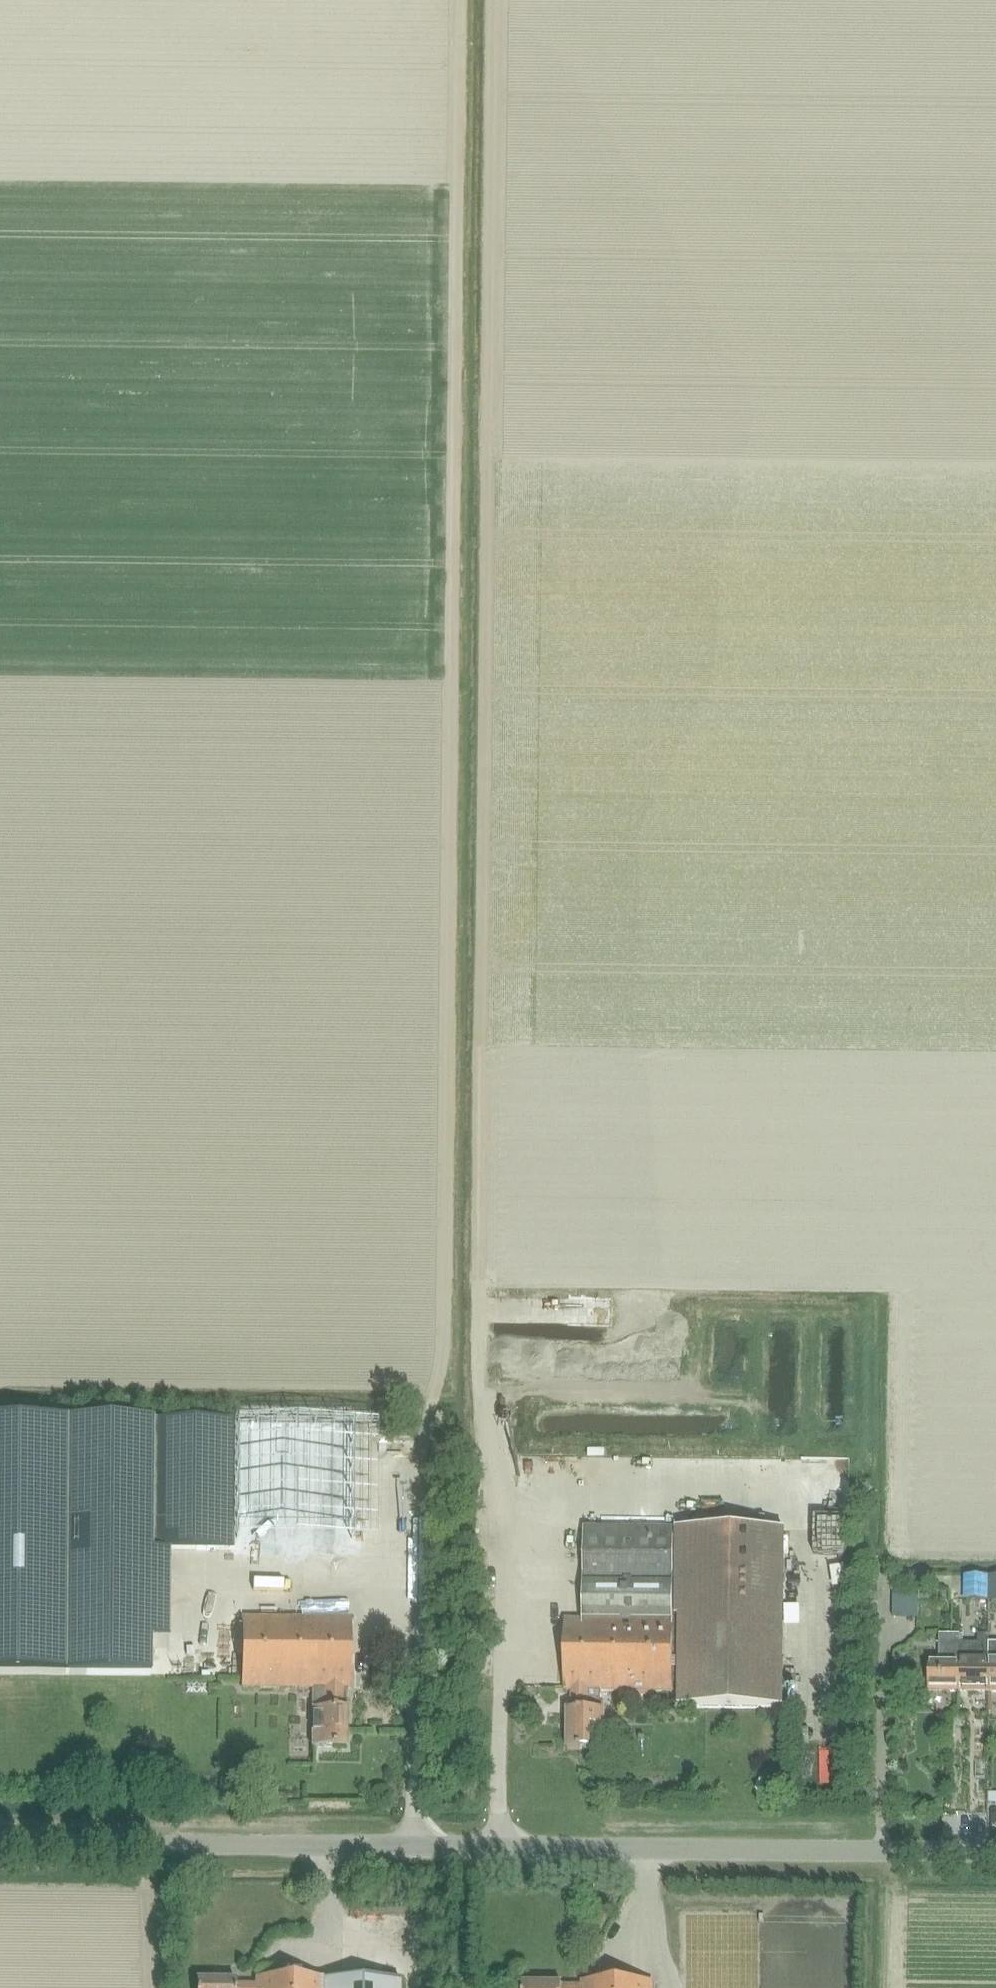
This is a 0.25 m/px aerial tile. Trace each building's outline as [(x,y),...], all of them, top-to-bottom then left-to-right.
[(537,1373),(525,1389),(534,1395),(545,1379),(537,1373)] [(63,1676),(149,1676),(150,1550),(231,1551),(232,1488),(235,1488),(235,1539),(350,1540),(351,1437),(236,1436),(236,1477),(232,1477),(232,1423),(64,1422),(0,1421),(0,1675),(63,1676)] [(600,1486),(600,1476),(580,1475),(580,1486),(600,1486)] [(599,1691),(671,1692),(678,1692),(677,1707),(781,1708),(783,1531),(679,1530),(679,1532),(673,1532),(673,1529),(583,1528),(582,1620),(565,1620),(564,1691),(570,1691),(570,1711),(566,1711),(566,1750),(591,1750),(591,1727),(599,1727),(599,1691)] [(966,1576),(966,1600),(986,1601),(987,1577),(966,1576)] [(987,1601),(995,1601),(995,1577),(988,1577),(987,1601)] [(891,1596),(891,1617),(916,1617),(917,1597),(891,1596)] [(311,1709),(311,1753),(345,1753),(345,1710),(345,1690),(348,1690),(349,1619),(242,1618),(241,1689),(312,1689),(312,1709),(311,1709)] [(959,1645),(959,1635),(939,1635),(938,1661),(930,1661),(930,1660),(928,1660),(928,1692),(929,1692),(929,1691),(958,1692),(959,1645)] [(988,1643),(988,1635),(977,1635),(977,1645),(959,1645),(958,1692),(987,1692),(988,1643)] [(988,1643),(987,1692),(995,1692),(995,1643),(988,1643)] [(982,1706),(989,1700),(985,1694),(966,1706),(974,1719),(985,1711),(982,1706)] [(326,1979),(255,1979),(255,1985),(236,1985),(236,1982),(196,1981),(196,1987),(400,1987),(400,1980),(326,1979)]
